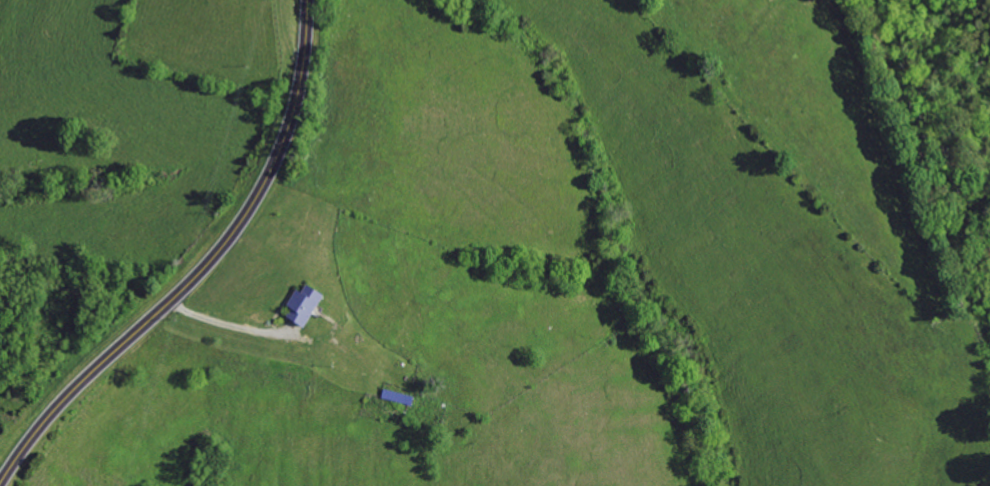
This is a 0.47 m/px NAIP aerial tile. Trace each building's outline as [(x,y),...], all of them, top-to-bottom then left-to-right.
[(301,328),(322,296),(304,284),(300,292),(295,289),(284,305),(289,309),(284,317),(301,328)] [(411,397),(382,389),(379,398),(408,406),(411,397)]
